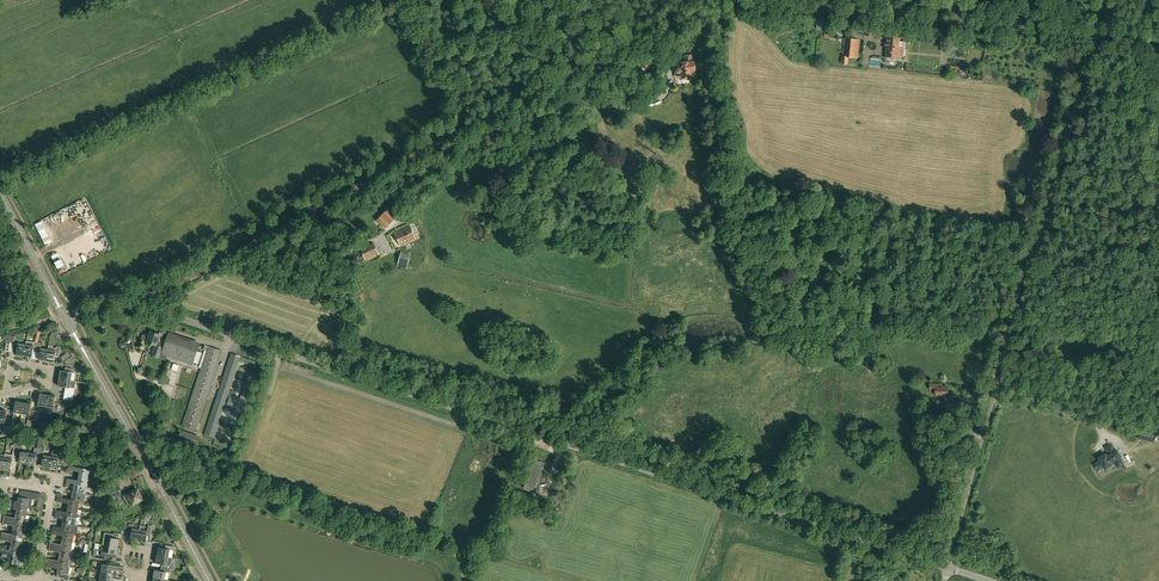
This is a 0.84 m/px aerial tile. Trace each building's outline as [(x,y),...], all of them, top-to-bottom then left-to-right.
[(883,28),(874,27),(867,27),(866,36),(874,36),(874,33),(883,34),(883,28)] [(904,57),(905,49),(906,41),(900,41),(901,37),(888,36),(886,57),(899,58),(899,57),(904,57)] [(845,38),(843,56),(842,56),(842,64),(848,65),(849,57),(858,58),(860,39),(845,38)] [(640,60),(641,62),(646,68),(661,57),(656,49),(640,60)] [(684,62),(676,63),(677,73),(681,73),(682,77),(683,79),(684,79),(689,78),(689,79),(689,78),(691,77),(691,76),(695,76),(694,69),(696,69),(696,64),(694,64),(693,55),(683,56),(684,62)] [(396,218),(387,209),(376,220),(385,229),(396,218)] [(409,226),(394,233),(400,245),(415,238),(413,235),(412,231),(409,226)] [(379,255),(375,245),(373,242),(360,249),(362,252),(365,259),(374,255),(375,257),(379,255)] [(400,251),(396,267),(406,269),(410,254),(400,251)] [(161,355),(166,340),(159,337),(160,334),(150,331),(147,342),(149,343),(155,345),(151,355),(165,360),(166,356),(161,355)] [(194,360),(198,346),(167,336),(166,340),(161,355),(166,356),(192,365),(194,360)] [(25,344),(23,356),(31,357),(32,351),(36,352),(37,342),(34,341),(33,341),(26,340),(25,344)] [(38,360),(45,361),(47,349),(40,348),(40,342),(37,342),(36,352),(39,352),(38,360)] [(17,343),(16,355),(17,355),(16,357),(22,357),(23,356),(25,344),(17,343)] [(222,350),(208,346),(182,425),(196,430),(222,350)] [(52,350),(47,349),(45,361),(46,361),(46,362),(52,363),(52,362),(54,362),(54,356),(58,357),(59,347),(56,347),(56,348),(53,348),(52,350)] [(69,352),(62,357),(62,361),(71,356),(69,352)] [(245,355),(244,358),(231,353),(204,434),(214,437),(224,407),(241,412),(258,362),(248,359),(249,356),(245,355)] [(72,357),(67,359),(70,365),(75,363),(72,357)] [(60,371),(59,378),(70,380),(72,373),(72,372),(74,373),(75,369),(66,367),(65,371),(60,371)] [(172,371),(168,370),(166,377),(164,384),(169,386),(171,379),(170,378),(172,371)] [(75,381),(70,380),(59,378),(57,386),(65,387),(64,395),(73,397),(74,389),(75,381)] [(930,390),(936,390),(936,396),(944,396),(944,395),(949,395),(949,386),(942,386),(942,383),(929,384),(930,390)] [(45,409),(46,406),(47,395),(47,393),(40,392),(40,394),(37,407),(45,409)] [(55,396),(47,395),(46,406),(45,409),(53,410),(53,411),(58,412),(60,403),(54,402),(55,396)] [(13,413),(21,414),(23,402),(21,402),(22,401),(15,400),(15,401),(13,413)] [(31,403),(23,402),(21,414),(29,415),(28,419),(32,419),(33,410),(30,410),(31,403)] [(980,411),(970,408),(966,421),(976,424),(980,411)] [(0,410),(0,422),(4,423),(3,426),(7,427),(9,418),(5,417),(6,411),(0,410)] [(1154,441),(1156,434),(1141,430),(1139,438),(1154,441)] [(199,438),(180,432),(176,444),(195,450),(199,438)] [(18,463),(26,464),(28,453),(24,452),(25,451),(22,448),(20,447),(20,445),(18,445),(16,456),(19,456),(18,463)] [(41,447),(40,449),(39,460),(42,460),(41,467),(49,468),(51,456),(43,455),(44,451),(44,447),(41,447)] [(35,459),(39,460),(40,449),(34,448),(33,452),(28,451),(28,453),(26,464),(34,465),(35,459)] [(1097,468),(1098,470),(1102,467),(1104,466),(1105,467),(1111,464),(1110,462),(1114,460),(1118,467),(1123,464),(1119,457),(1120,456),(1117,451),(1116,452),(1114,449),(1109,453),(1110,455),(1107,457),(1105,455),(1104,456),(1104,455),(1103,456),(1104,456),(1102,457),(1101,457),(1101,458),(1100,458),(1101,460),(1094,465),(1097,468)] [(51,453),(51,456),(49,468),(56,469),(57,463),(61,464),(61,463),(64,464),(64,459),(62,458),(63,454),(62,454),(59,454),(51,453)] [(12,459),(4,458),(2,469),(10,470),(12,459)] [(545,463),(533,459),(524,488),(535,492),(545,463)] [(79,471),(78,476),(88,477),(90,469),(68,465),(68,469),(79,471)] [(87,485),(88,477),(78,476),(78,480),(66,478),(66,482),(70,483),(74,483),(86,485),(87,485)] [(122,490),(118,481),(110,484),(114,493),(122,490)] [(74,483),(73,492),(85,494),(86,485),(74,483)] [(127,494),(124,495),(126,498),(125,499),(128,506),(132,504),(143,499),(142,498),(142,497),(141,495),(138,489),(127,495),(127,494)] [(85,494),(73,492),(71,500),(79,501),(84,502),(85,494)] [(32,500),(29,499),(28,499),(28,498),(26,498),(22,497),(19,497),(18,497),(17,502),(6,500),(6,503),(13,505),(14,505),(27,507),(29,507),(30,504),(31,503),(32,500)] [(68,503),(68,508),(77,509),(79,501),(71,500),(61,498),(57,497),(57,501),(68,503)] [(16,509),(15,513),(26,515),(27,507),(14,505),(14,509),(16,509)] [(77,514),(77,509),(68,508),(67,512),(55,510),(55,514),(76,517),(79,518),(80,514),(77,514)] [(24,523),(26,515),(15,513),(15,518),(4,516),(3,520),(24,523)] [(62,519),(62,524),(74,526),(77,526),(78,522),(75,521),(76,517),(55,514),(54,518),(62,519)] [(13,530),(23,531),(24,523),(3,520),(3,523),(13,525),(13,530)] [(129,523),(127,533),(131,533),(130,539),(138,541),(140,530),(137,529),(138,525),(129,523)] [(77,526),(74,526),(62,524),(61,526),(60,526),(60,528),(53,526),(52,530),(75,534),(77,535),(77,534),(78,526),(77,526)] [(138,541),(145,542),(147,536),(150,536),(152,526),(148,525),(148,526),(140,525),(140,530),(138,541)] [(22,539),(23,531),(13,530),(12,534),(1,532),(0,536),(22,539)] [(63,536),(62,540),(72,542),(73,535),(76,535),(77,535),(75,534),(52,530),(52,534),(63,536)] [(104,533),(102,544),(107,545),(118,547),(119,538),(113,537),(114,534),(104,533)] [(22,539),(0,536),(0,539),(0,540),(11,542),(10,546),(20,548),(22,539)] [(49,546),(71,550),(72,542),(62,540),(61,545),(50,543),(49,546)] [(110,553),(117,554),(118,555),(119,548),(118,548),(118,547),(107,545),(106,552),(101,551),(101,555),(110,557),(110,553)] [(158,547),(157,555),(168,557),(169,549),(173,550),(174,546),(165,545),(164,548),(158,547)] [(19,556),(20,548),(10,546),(9,550),(0,549),(0,553),(19,556)] [(60,552),(60,556),(72,559),(73,550),(71,550),(49,546),(49,550),(60,552)] [(8,558),(7,563),(22,565),(23,556),(19,556),(0,553),(0,557),(8,558)] [(157,555),(156,562),(162,564),(161,567),(170,569),(174,569),(174,567),(173,566),(171,565),(166,564),(168,557),(157,555)] [(48,559),(47,563),(70,567),(71,567),(72,559),(60,556),(59,561),(48,559)] [(47,563),(46,567),(58,568),(57,573),(69,575),(70,567),(47,563)] [(123,571),(123,567),(120,567),(102,564),(101,572),(115,575),(116,572),(115,571),(115,570),(116,570),(123,571)] [(155,570),(153,578),(164,579),(165,572),(169,573),(170,569),(161,567),(161,571),(155,570)] [(101,572),(100,580),(103,580),(121,580),(115,579),(113,579),(114,578),(115,577),(115,575),(101,572)]
